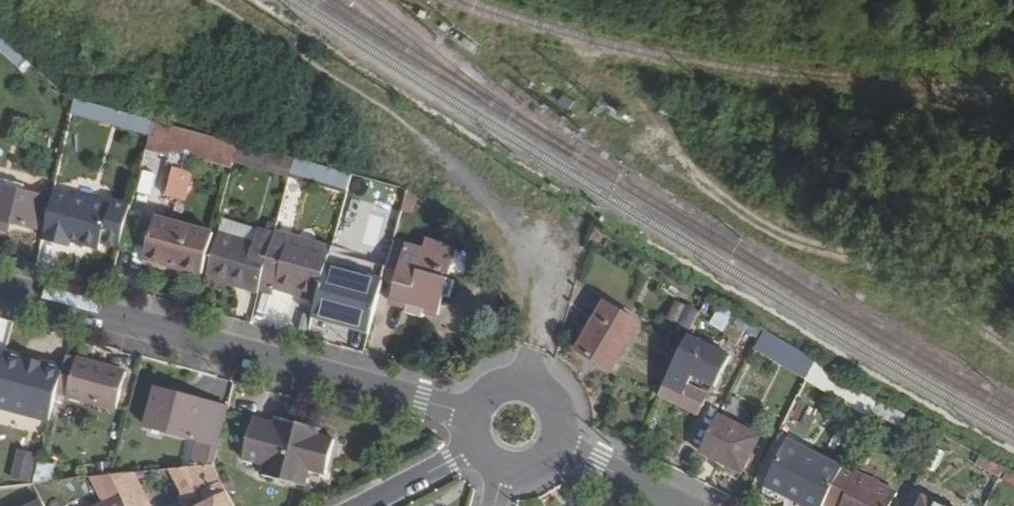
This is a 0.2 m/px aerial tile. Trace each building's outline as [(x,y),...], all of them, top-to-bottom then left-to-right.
[(0,37),(0,50),(9,58),(16,51),(0,37)] [(90,104),(76,100),(73,112),(87,115),(90,104)] [(154,121),(141,118),(138,128),(151,132),(154,121)] [(171,157),(173,153),(232,169),(234,163),(239,144),(226,141),(154,121),(151,132),(146,150),(171,157)] [(239,144),(234,163),(291,179),(296,160),(239,144)] [(296,160),(291,179),(305,183),(348,193),(352,175),(296,160)] [(183,200),(189,171),(168,166),(161,195),(183,200)] [(291,179),(276,233),(290,237),(305,183),(291,179)] [(42,199),(0,188),(0,224),(6,226),(8,219),(35,226),(42,199)] [(121,246),(132,203),(114,198),(112,204),(54,189),(41,237),(60,242),(61,238),(69,239),(98,247),(100,240),(121,246)] [(422,201),(409,191),(404,209),(418,213),(422,201)] [(340,198),(331,198),(332,210),(341,210),(340,198)] [(215,231),(158,215),(146,258),(203,274),(215,231)] [(258,230),(223,220),(219,234),(254,244),(258,230)] [(207,277),(260,293),(261,289),(275,235),(258,230),(254,244),(219,234),(207,277)] [(275,235),(261,289),(274,292),(275,287),(319,300),(328,267),(332,252),(333,249),(290,237),(276,233),(275,235)] [(426,240),(423,250),(395,242),(388,268),(385,281),(396,284),(391,303),(407,308),(405,314),(421,318),(429,292),(449,297),(454,281),(444,278),(445,275),(449,276),(456,248),(426,240)] [(388,268),(332,252),(328,267),(384,282),(385,281),(388,268)] [(328,267),(319,300),(315,316),(371,331),(384,282),(328,267)] [(732,321),(737,313),(715,300),(711,308),(730,320),(732,321)] [(675,303),(668,318),(691,329),(699,312),(676,301),(675,303)] [(639,323),(606,304),(579,350),(580,350),(612,369),(639,323)] [(762,329),(737,313),(732,321),(730,320),(723,331),(735,338),(725,354),(730,357),(744,365),(753,348),(762,329)] [(816,363),(762,329),(753,348),(807,379),(816,363)] [(668,375),(687,385),(692,375),(715,386),(730,357),(725,354),(688,335),(668,375)] [(68,355),(61,383),(69,385),(66,395),(117,409),(127,372),(68,355)] [(55,404),(58,393),(61,383),(65,367),(49,362),(47,367),(6,356),(3,366),(0,376),(0,389),(55,404)] [(707,396),(707,395),(668,375),(658,395),(698,414),(707,396)] [(61,383),(58,393),(66,395),(69,385),(61,383)] [(228,409),(157,389),(147,426),(197,440),(191,468),(212,466),(228,409)] [(761,437),(718,415),(700,451),(742,473),(760,438),(761,437)] [(275,424),(255,419),(243,459),(265,465),(262,474),(304,485),(309,469),(325,473),(334,440),(318,436),(320,429),(277,418),(275,424)] [(767,487),(804,505),(824,505),(842,469),(790,442),(789,444),(767,487)] [(10,479),(30,484),(38,455),(17,450),(10,479)] [(38,464),(33,484),(55,481),(55,465),(38,464)] [(170,470),(183,496),(179,498),(184,505),(234,505),(212,466),(191,468),(170,470)] [(842,469),(824,505),(891,505),(896,494),(897,492),(844,466),(842,469)] [(134,473),(112,475),(127,505),(151,505),(134,473)] [(112,475),(90,477),(104,504),(101,505),(127,505),(112,475)] [(924,497),(913,491),(905,505),(941,505),(924,497)]
